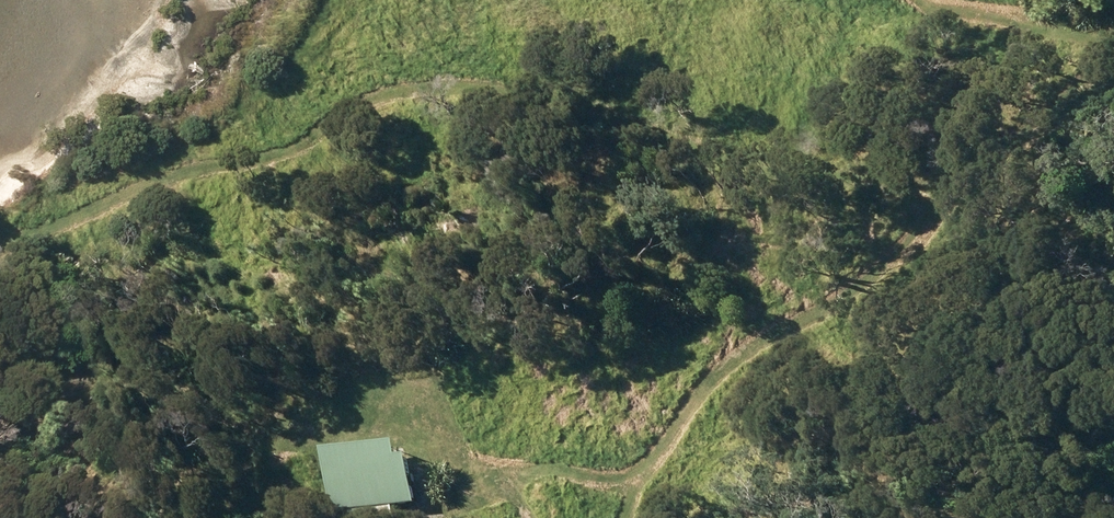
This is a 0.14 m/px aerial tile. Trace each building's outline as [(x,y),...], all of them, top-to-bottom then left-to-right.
[(334,453),(340,514),(350,513),(351,517),(399,517),(398,508),(422,506),(418,460),(408,461),(407,446),(334,453)]
